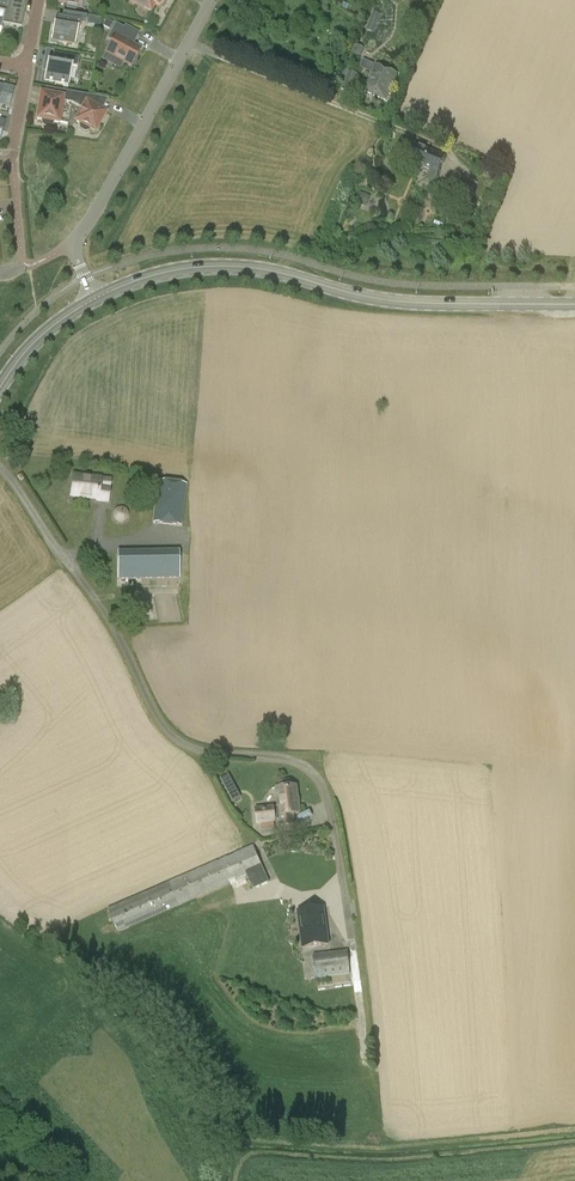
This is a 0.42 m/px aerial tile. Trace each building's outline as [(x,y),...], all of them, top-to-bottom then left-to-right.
[(2,24),(8,0),(0,0),(0,32),(2,24)] [(2,24),(21,27),(23,14),(24,14),(26,0),(17,0),(14,0),(8,0),(2,24)] [(151,11),(155,4),(158,6),(160,4),(162,4),(164,0),(131,0),(151,11)] [(366,31),(374,34),(381,15),(373,12),(366,31)] [(78,25),(84,26),(86,17),(63,13),(62,21),(59,21),(58,26),(53,25),(51,41),(75,45),(78,25)] [(124,29),(116,24),(108,39),(112,41),(106,53),(131,66),(140,49),(130,43),(132,40),(134,41),(138,33),(125,26),(124,29)] [(354,55),(360,58),(364,49),(354,45),(350,53),(354,55)] [(44,80),(69,85),(71,68),(77,69),(79,59),(53,55),(51,64),(47,63),(44,80)] [(396,73),(375,65),(364,91),(386,100),(396,73)] [(340,89),(352,94),(358,78),(347,73),(345,78),(340,89)] [(62,101),(71,103),(73,92),(52,89),(51,96),(41,94),(37,119),(42,120),(42,123),(44,126),(47,127),(49,127),(52,125),(53,122),(58,123),(59,116),(62,101)] [(88,95),(73,92),(71,103),(82,109),(76,120),(80,123),(80,126),(80,128),(83,130),(85,131),(88,130),(90,128),(95,131),(105,112),(96,107),(98,97),(88,95)] [(412,144),(406,159),(412,162),(409,169),(410,172),(418,175),(421,174),(423,168),(430,170),(425,181),(433,184),(445,157),(430,150),(429,151),(412,144)] [(361,193),(356,203),(366,207),(370,197),(361,193)] [(97,501),(108,502),(110,480),(74,475),(71,496),(98,499),(97,501)] [(181,525),(186,484),(158,481),(153,522),(181,525)] [(119,508),(115,510),(113,516),(115,522),(119,524),(123,524),(128,520),(129,516),(128,511),(123,508),(119,508)] [(178,579),(178,553),(117,554),(118,580),(178,579)] [(223,784),(231,779),(229,775),(220,779),(223,784)] [(279,789),(277,789),(279,808),(273,809),(273,808),(256,810),(258,823),(261,823),(262,829),(274,827),(274,821),(275,821),(277,821),(278,826),(293,824),(292,814),(299,813),(296,786),(293,787),(293,783),(290,781),(281,782),(278,785),(279,789)] [(107,910),(118,933),(247,877),(249,882),(234,889),(238,896),(269,883),(253,846),(107,910)] [(328,945),(323,908),(298,911),(303,948),(328,945)] [(315,972),(319,972),(320,979),(350,974),(347,951),(312,956),(315,972)]
